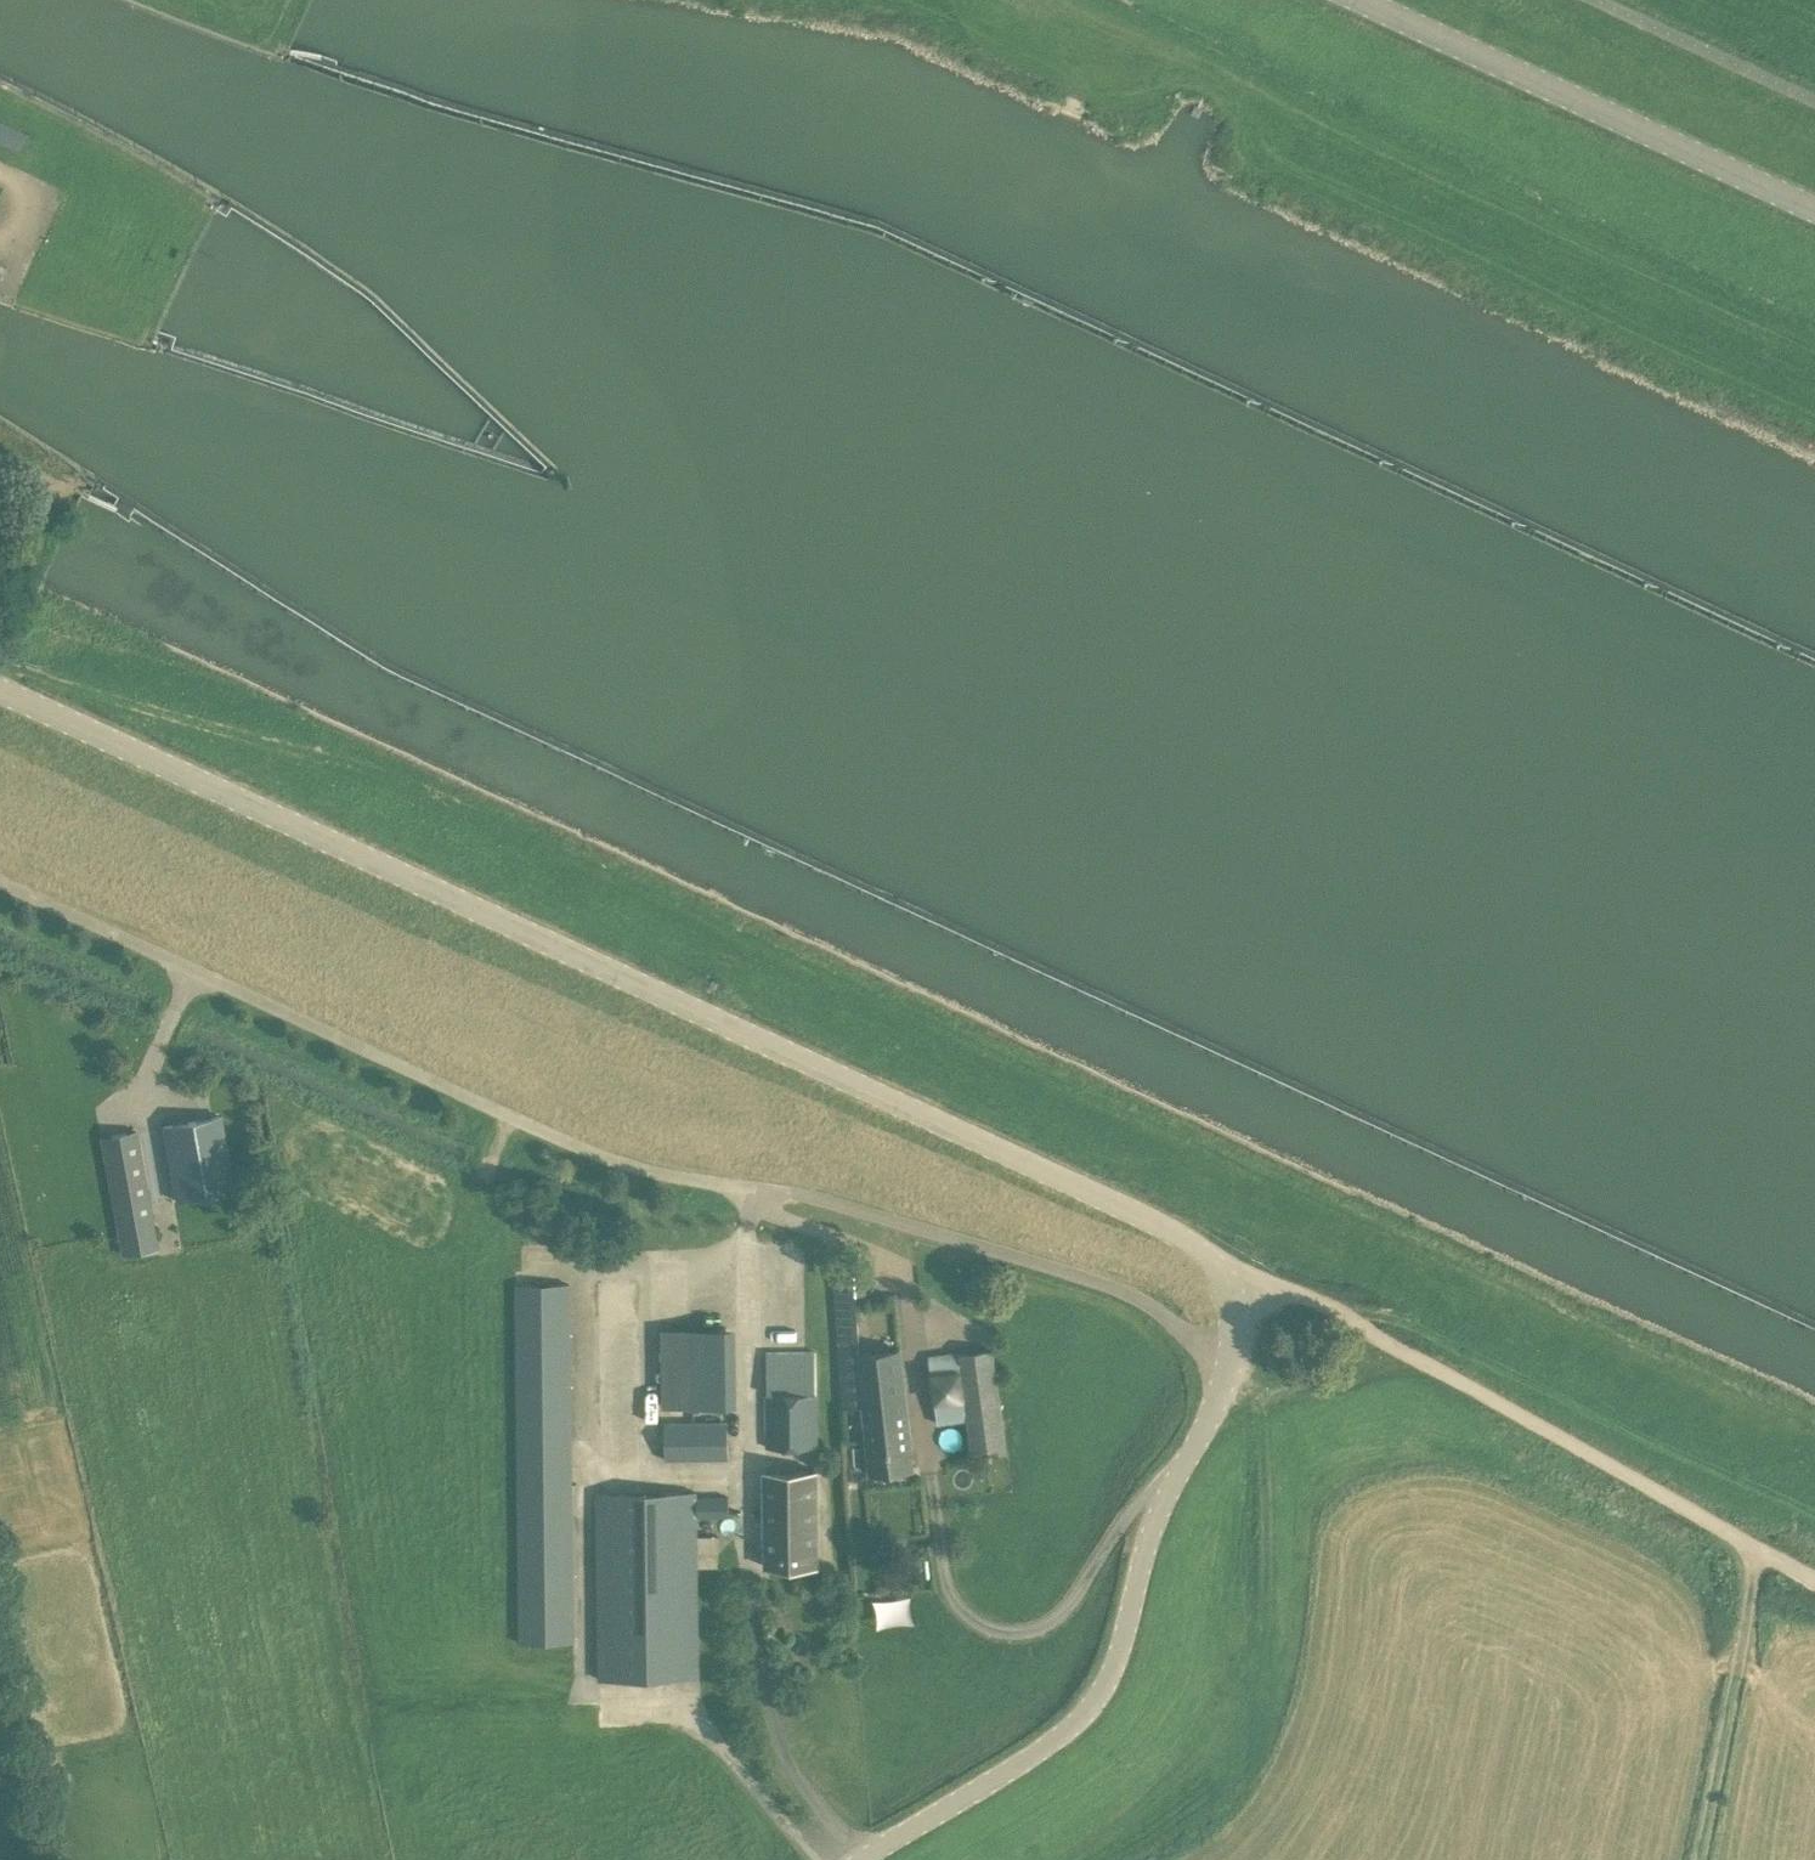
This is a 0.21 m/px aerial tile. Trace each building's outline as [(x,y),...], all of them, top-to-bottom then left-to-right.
[(221,1115),(162,1126),(176,1201),(234,1190),(221,1115)] [(136,1130),(100,1137),(121,1252),(157,1246),(136,1130)] [(865,1436),(869,1464),(870,1473),(913,1468),(900,1349),(860,1353),(858,1343),(859,1343),(856,1293),(865,1293),(863,1268),(833,1269),(843,1409),(862,1407),(865,1436)] [(574,1640),(570,1284),(515,1284),(520,1641),(574,1640)] [(724,1403),(723,1324),(659,1325),(661,1404),(724,1403)] [(971,1451),(1005,1447),(1006,1447),(992,1348),(929,1356),(938,1423),(967,1420),(971,1451)] [(725,1389),(735,1389),(735,1350),(725,1350),(725,1389)] [(815,1352),(768,1352),(769,1447),(816,1446),(815,1352)] [(728,1421),(693,1422),(665,1422),(666,1460),(729,1459),(728,1421)] [(818,1565),(817,1471),(763,1471),(765,1565),(818,1565)] [(695,1491),(597,1493),(599,1679),(698,1677),(696,1518),(729,1517),(729,1495),(695,1496),(695,1491)] [(10,1784),(4,1755),(0,1756),(0,1786),(10,1784)]
